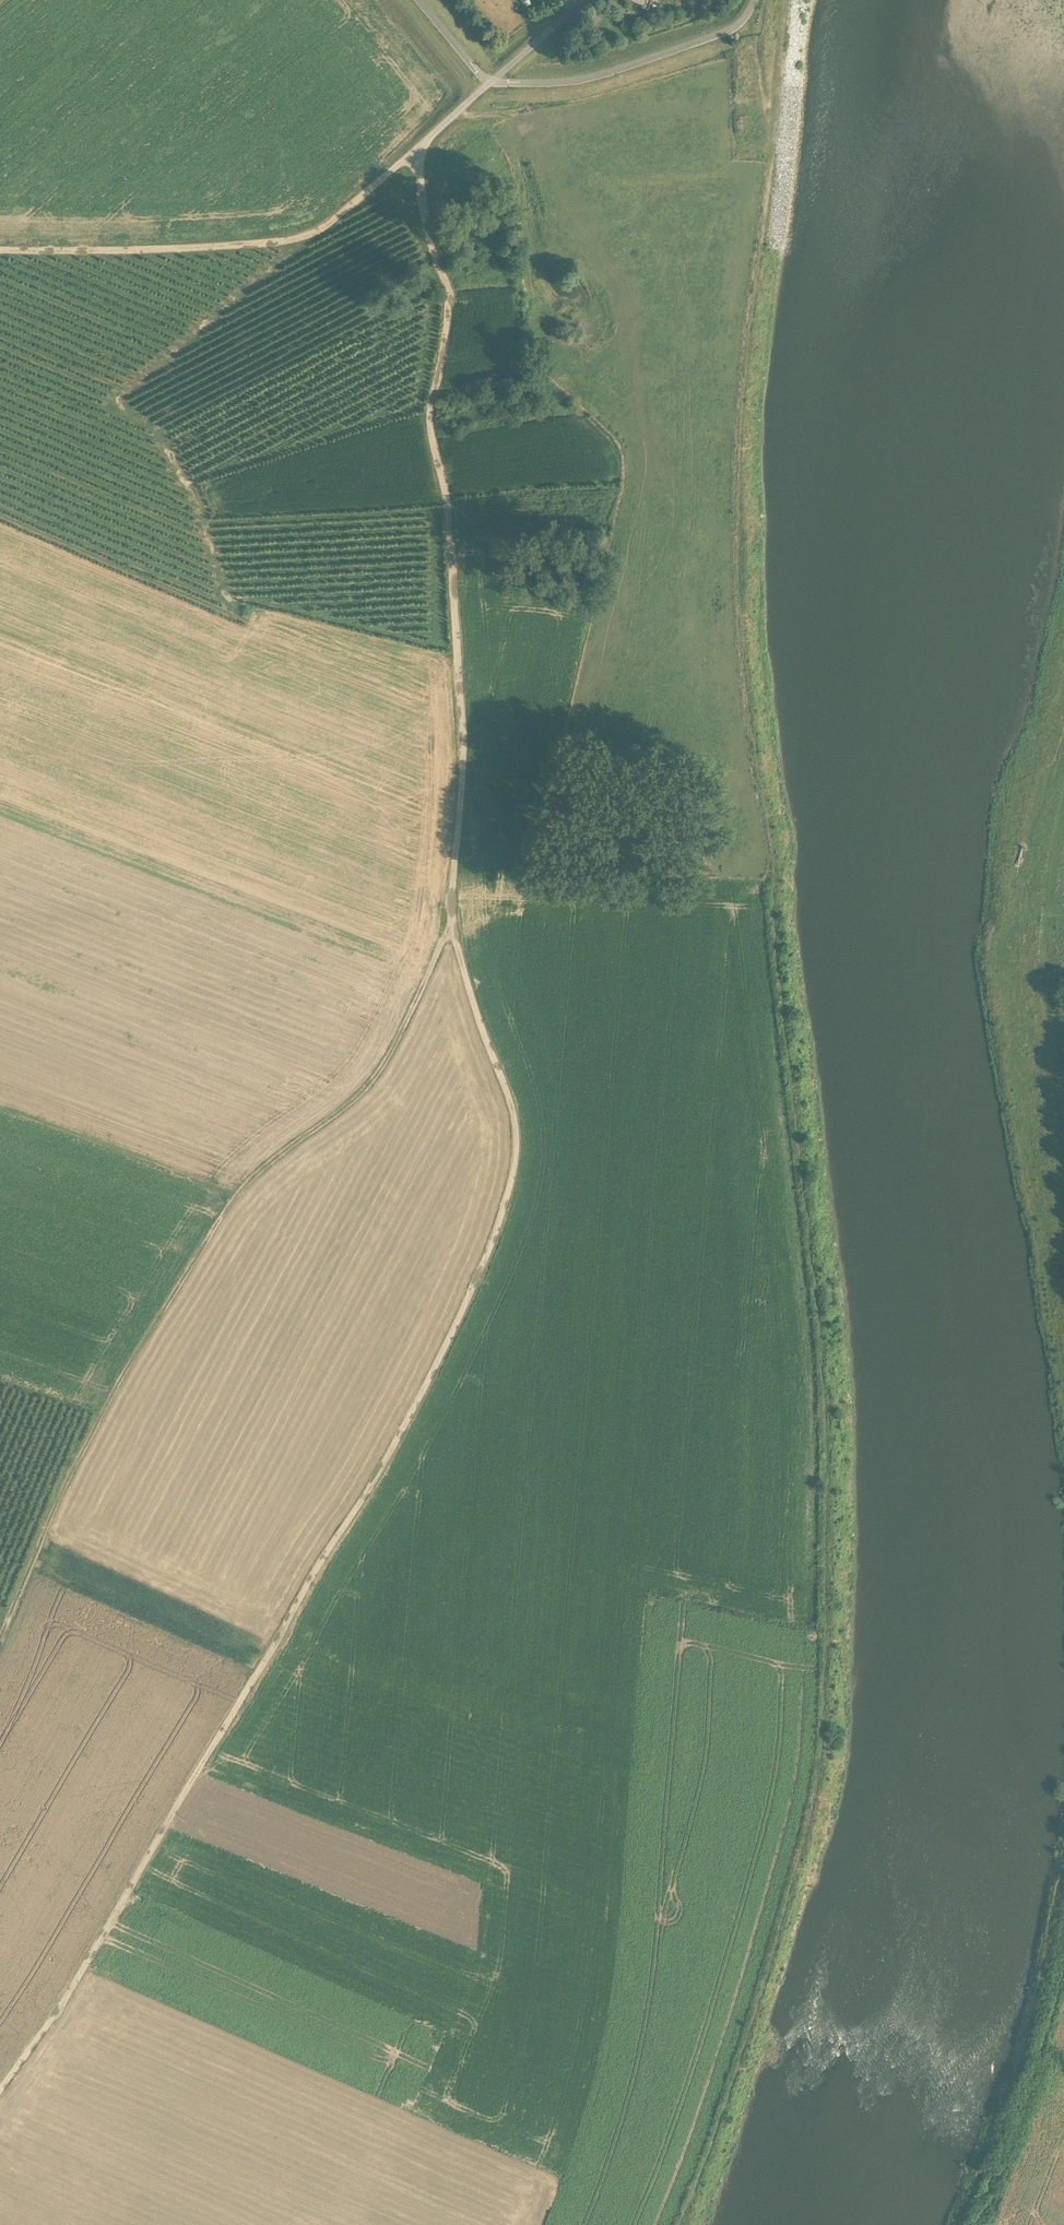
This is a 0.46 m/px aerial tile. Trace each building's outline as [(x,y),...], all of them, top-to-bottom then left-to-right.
[(506,24),(499,17),(490,26),(497,33),(506,24)]
